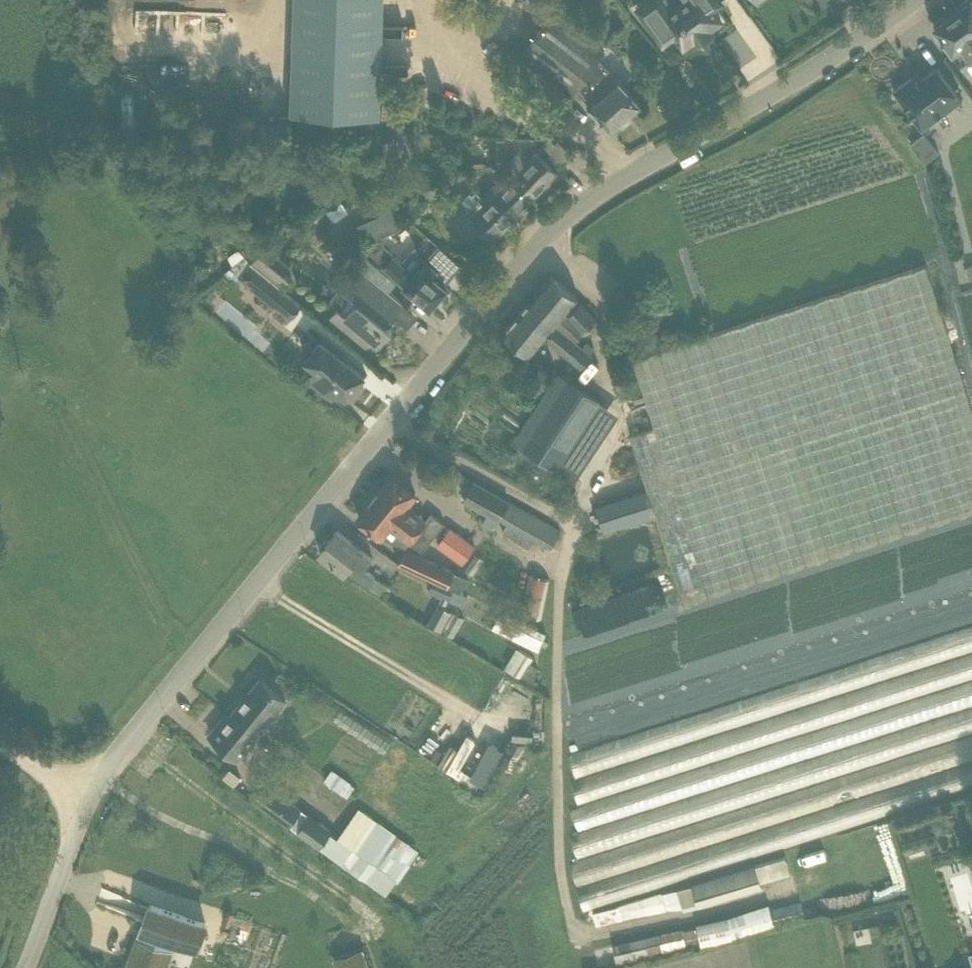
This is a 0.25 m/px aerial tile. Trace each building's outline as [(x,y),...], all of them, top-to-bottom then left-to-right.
[(286,114),(378,116),(381,0),(289,0),(286,114)] [(637,8),(663,44),(675,35),(683,47),(696,38),(709,29),(712,27),(721,20),(713,9),(722,3),(720,0),(685,0),(670,11),(663,0),(650,0),(637,8)] [(960,3),(961,5),(953,11),(971,37),(971,0),(964,0),(960,3)] [(604,51),(554,11),(519,56),(570,95),(575,88),(614,131),(642,105),(599,58),(604,51)] [(934,26),(946,42),(953,52),(958,59),(963,65),(971,58),(971,59),(971,37),(953,11),(945,18),(943,15),(935,21),(937,24),(934,26)] [(962,99),(949,81),(937,65),(922,76),(918,72),(893,90),(922,129),(962,99)] [(378,141),(386,179),(403,175),(396,137),(378,141)] [(560,173),(546,159),(537,150),(527,160),(519,152),(507,164),(515,172),(524,181),(521,184),(535,198),(560,173)] [(494,239),(535,198),(521,184),(524,181),(515,172),(499,188),(494,184),(483,196),(476,190),(473,194),(470,191),(462,200),(463,202),(449,216),(462,230),(474,219),(494,239)] [(418,176),(398,179),(399,186),(419,183),(418,176)] [(370,240),(405,224),(384,180),(378,182),(383,192),(376,195),(384,211),(362,221),(370,240)] [(387,184),(402,216),(408,213),(394,182),(387,184)] [(252,260),(283,287),(292,277),(286,272),(291,266),(268,245),(265,248),(255,238),(243,252),(252,260)] [(341,241),(336,246),(336,249),(337,252),(339,254),(341,255),(343,257),(346,257),(348,257),(353,251),(341,241)] [(393,255),(385,247),(382,241),(366,249),(384,265),(415,293),(430,306),(447,287),(444,284),(461,264),(439,244),(425,259),(420,255),(416,246),(415,247),(415,248),(402,263),(393,255)] [(282,288),(283,287),(252,260),(250,262),(251,263),(240,276),(250,284),(249,285),(274,306),(275,305),(291,317),(301,305),(301,306),(302,304),(282,288),(282,287),(282,288)] [(403,302),(387,289),(355,263),(340,282),(358,297),(346,312),(338,306),(331,315),(367,345),(371,339),(378,345),(393,326),(387,321),(403,302)] [(964,265),(968,279),(971,278),(971,263),(964,265)] [(630,433),(685,603),(971,511),(971,409),(926,264),(632,358),(654,426),(630,433)] [(545,337),(582,369),(593,356),(555,325),(565,312),(578,297),(551,275),(503,332),(518,345),(529,355),(545,337)] [(583,333),(598,319),(581,302),(566,315),(583,333)] [(365,373),(347,359),(348,358),(322,337),(320,339),(306,358),(316,366),(307,377),(312,381),(311,382),(332,399),(339,390),(346,396),(351,400),(363,385),(358,381),(365,373)] [(552,376),(539,367),(524,389),(538,398),(552,376)] [(514,441),(555,468),(600,400),(559,373),(514,441)] [(415,494),(407,487),(392,475),(382,487),(380,485),(373,494),(418,530),(432,539),(444,523),(431,512),(425,519),(407,504),(415,494)] [(509,501),(474,481),(464,499),(499,519),(509,501)] [(643,489),(618,496),(627,525),(652,517),(643,489)] [(418,530),(373,494),(366,502),(368,504),(358,516),(382,535),(390,525),(422,551),(432,539),(418,530)] [(561,531),(511,502),(501,521),(507,524),(534,539),(552,548),(561,531)] [(476,546),(450,526),(436,545),(463,564),(476,546)] [(365,568),(373,558),(353,542),(337,530),(329,540),(326,538),(320,546),(322,549),(320,552),(335,564),(345,572),(347,569),(368,584),(375,576),(365,568)] [(397,562),(423,574),(448,586),(455,572),(407,549),(397,562)] [(529,575),(521,615),(542,619),(550,579),(529,575)] [(642,588),(587,604),(594,627),(649,611),(642,588)] [(441,629),(449,611),(436,605),(427,623),(441,629)] [(547,633),(501,610),(493,627),(531,647),(533,643),(540,647),(547,633)] [(519,676),(532,656),(517,646),(504,666),(519,676)] [(227,712),(209,734),(225,747),(238,757),(247,747),(260,730),(285,700),(276,692),(260,679),(231,715),(227,712)] [(513,744),(500,766),(510,772),(526,746),(513,744)] [(333,768),(324,780),(344,794),(347,796),(355,785),(352,783),(347,779),(333,768)] [(333,830),(300,807),(266,782),(254,800),(341,863),(373,817),(359,807),(338,837),(331,833),(333,830)] [(698,905),(762,886),(755,863),(691,883),(698,905)] [(728,916),(697,923),(702,945),(734,938),(806,914),(801,899),(771,909),(769,903),(728,916)] [(128,966),(132,967),(164,967),(175,936),(186,940),(197,944),(206,919),(151,900),(142,925),(144,926),(145,926),(142,934),(139,933),(128,966)] [(683,927),(613,944),(618,964),(699,945),(695,927),(684,930),(683,927)] [(335,959),(338,967),(366,967),(361,951),(335,959)]
